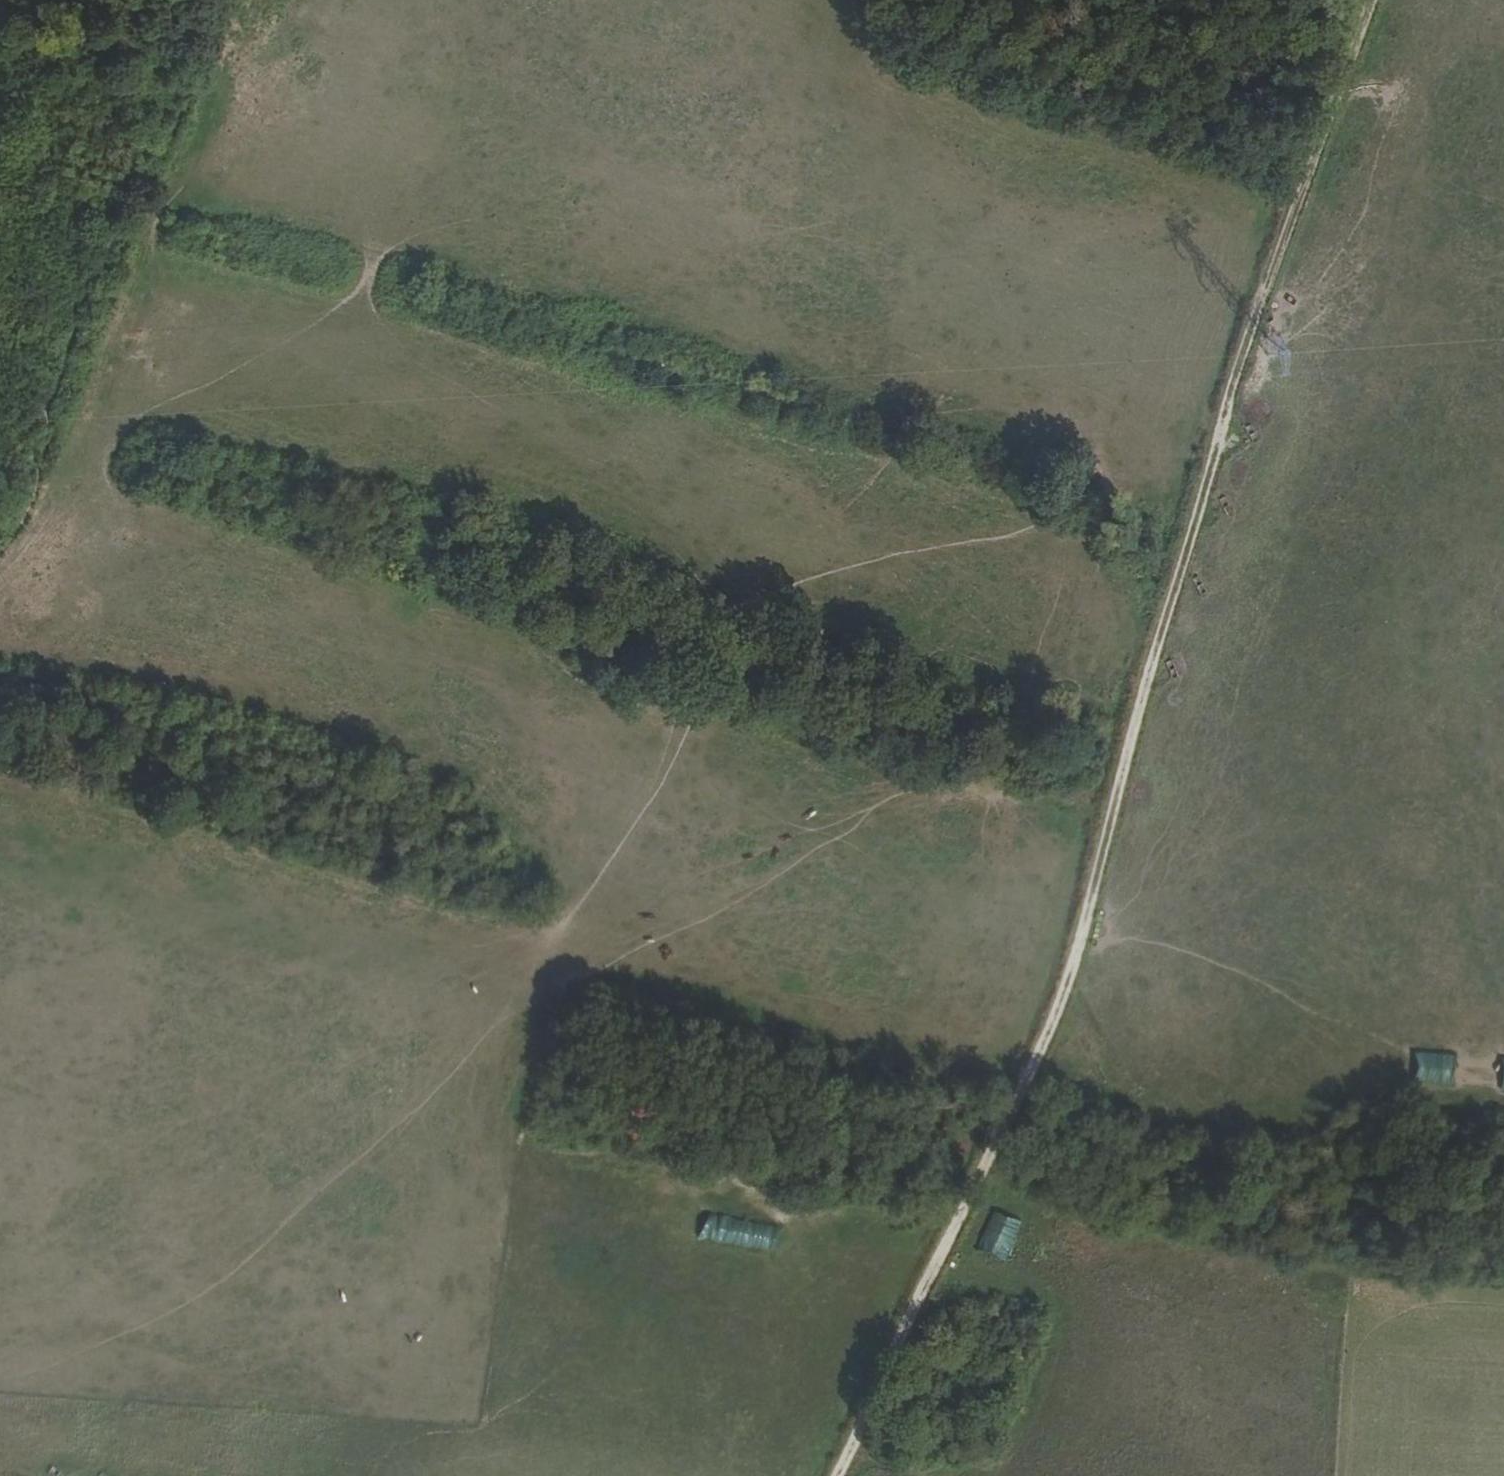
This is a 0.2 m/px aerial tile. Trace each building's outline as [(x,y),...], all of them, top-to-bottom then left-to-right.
[(1410,1078),(1450,1080),(1452,1053),(1412,1050),(1410,1078)] [(976,1249),(1004,1261),(1022,1219),(994,1208),(976,1249)] [(703,1240),(769,1247),(771,1221),(705,1214),(703,1240)]
